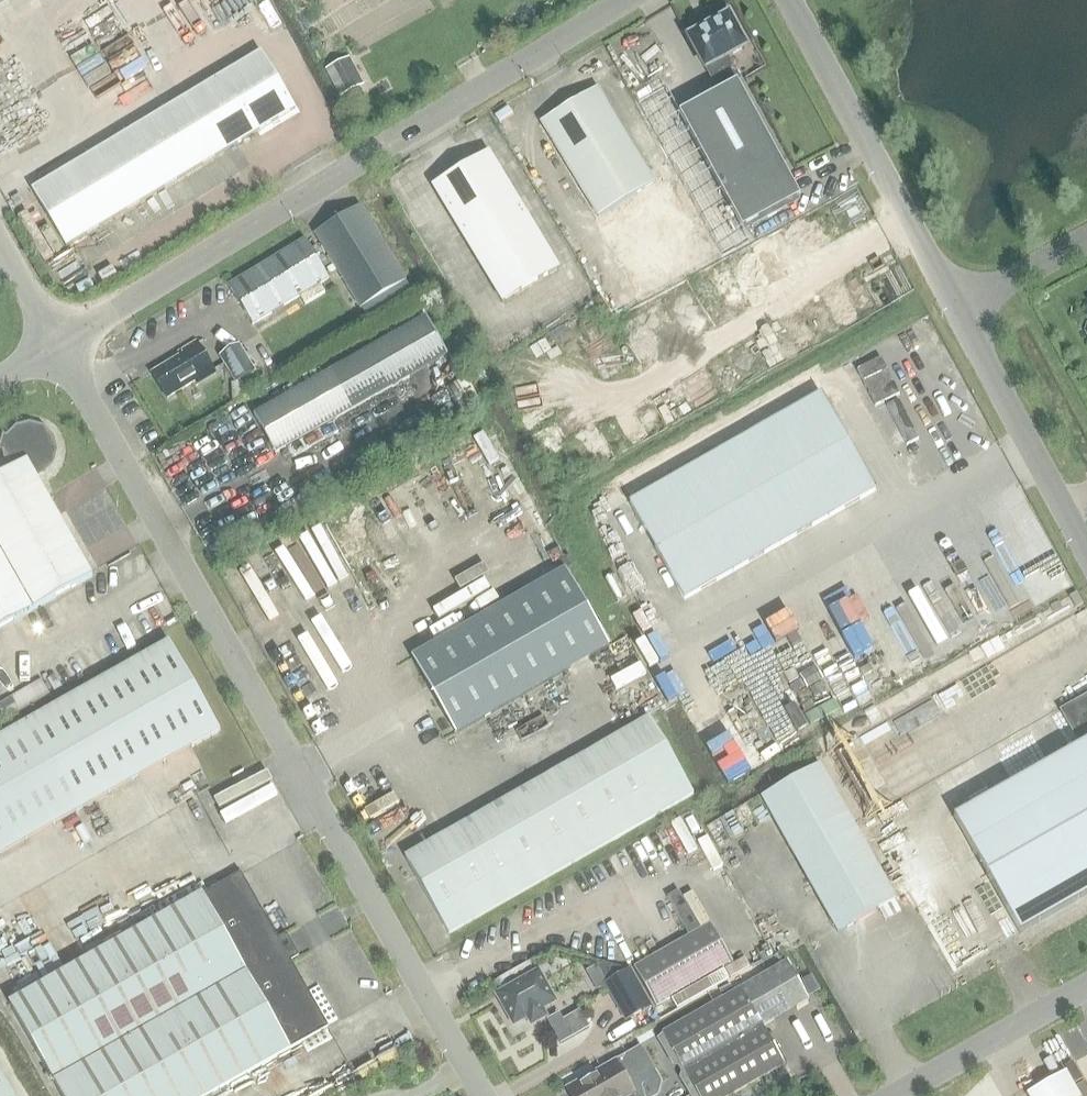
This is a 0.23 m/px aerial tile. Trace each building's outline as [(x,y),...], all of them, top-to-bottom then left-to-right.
[(719,92),(678,114),(741,229),(799,198),(736,82),(739,80),(727,57),(745,47),(728,16),(688,38),(705,69),(706,68),(719,92)] [(614,54),(623,71),(624,71),(641,62),(636,53),(624,49),(614,54)] [(66,246),(294,107),(260,51),(32,191),(66,246)] [(337,93),(357,84),(344,56),(324,66),(337,93)] [(540,123),(646,294),(702,266),(595,89),(540,123)] [(558,269),(488,155),(433,189),(502,303),(558,269)] [(360,206),(315,234),(360,309),(405,282),(360,206)] [(329,279),(305,240),(229,286),(252,325),(329,279)] [(274,454),(447,356),(426,318),(253,415),(274,454)] [(178,352),(180,356),(151,373),(167,399),(196,381),(198,384),(215,374),(196,342),(178,352)] [(236,383),(255,372),(239,345),(220,357),(236,383)] [(259,378),(247,385),(251,392),(263,385),(259,378)] [(821,394),(629,503),(684,600),(876,490),(821,394)] [(34,609),(92,576),(36,477),(43,474),(53,464),(56,451),(53,438),(42,428),(29,424),(16,428),(6,437),(2,450),(6,464),(9,470),(0,475),(0,629),(34,609)] [(626,563),(618,546),(607,552),(615,568),(626,563)] [(565,570),(412,658),(434,697),(456,734),(608,647),(565,570)] [(169,642),(0,736),(0,855),(220,732),(169,642)] [(802,729),(802,737),(864,709),(851,680),(937,642),(833,643),(844,669),(840,669),(832,649),(821,654),(831,677),(805,688),(819,719),(819,721),(802,729)] [(745,686),(770,745),(794,735),(769,676),(745,686)] [(51,692),(42,677),(0,702),(0,705),(7,718),(51,692)] [(1058,711),(1079,746),(951,818),(1018,934),(1086,894),(1086,694),(1058,711)] [(652,719),(405,860),(449,941),(696,798),(652,719)] [(557,719),(507,746),(511,754),(562,727),(557,719)] [(895,900),(819,765),(760,798),(834,929),(837,933),(895,900)] [(289,1049),(328,1027),(240,873),(202,895),(202,894),(9,1003),(61,1095),(208,1095),(290,1050),(289,1049)] [(710,924),(633,968),(655,1006),(732,963),(710,924)] [(602,962),(597,965),(598,968),(587,974),(597,993),(605,988),(602,984),(606,982),(629,969),(602,962)] [(663,1032),(700,1095),(729,1095),(784,1065),(762,1026),(790,1010),(808,1000),(786,962),(663,1032)] [(624,1022),(652,1007),(630,969),(629,969),(606,982),(602,984),(605,988),(608,994),(624,1022)] [(540,1009),(554,1001),(537,972),(497,995),(513,1024),(527,1016),(531,1024),(545,1016),(540,1009)] [(579,1010),(562,1020),(558,1013),(546,1020),(560,1044),(589,1027),(579,1010)] [(653,1072),(642,1049),(615,1062),(570,1088),(574,1095),(627,1095),(632,1093),(633,1095),(653,1095),(656,1095),(659,1083),(653,1072)] [(1027,1095),(1078,1095),(1065,1073),(1027,1095)] [(0,1075),(0,1095),(12,1095),(0,1075)]
